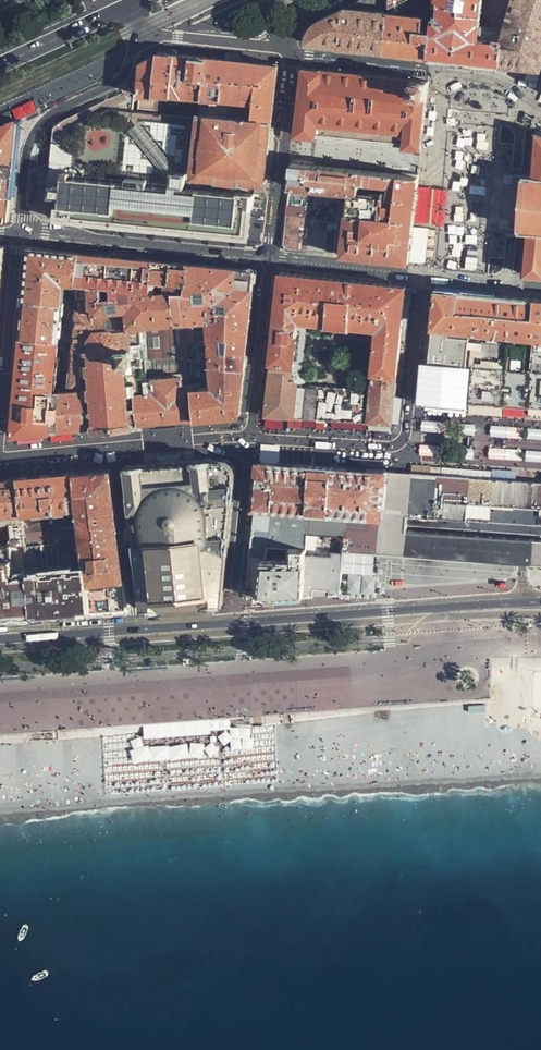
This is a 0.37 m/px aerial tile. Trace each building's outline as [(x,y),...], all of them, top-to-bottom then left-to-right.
[(385,52),(388,9),(389,0),(361,0),(330,15),(323,19),(318,23),(314,27),(310,31),(308,35),(307,38),(307,41),(308,44),(331,46),(385,52)] [(388,9),(405,1),(407,0),(389,0),(388,9)] [(433,6),(435,6),(456,8),(456,12),(479,14),(481,0),(434,0),(433,6)] [(500,65),(502,65),(523,67),(540,69),(540,0),(512,0),(503,30),(500,65)] [(428,57),(430,57),(430,51),(430,31),(430,18),(411,16),(405,16),(405,1),(388,9),(385,52),(404,54),(407,54),(410,55),(428,57)] [(464,61),(500,65),(503,30),(477,26),(479,14),(456,12),(456,8),(435,6),(431,31),(430,31),(430,51),(430,57),(464,61)] [(276,7),(258,25),(265,32),(281,16),(284,13),(276,7)] [(201,115),(272,122),(273,113),(279,66),(180,55),(159,53),(142,62),(137,108),(201,115)] [(410,99),(412,82),(410,81),(303,70),(296,136),(302,136),(318,138),(319,134),(400,142),(400,146),(413,147),(422,148),(424,134),(427,101),(410,99)] [(429,82),(412,80),(412,82),(410,99),(427,101),(429,82)] [(135,84),(55,125),(52,147),(47,196),(59,197),(56,217),(79,219),(166,228),(247,237),(251,209),(252,208),(254,193),(237,191),(236,193),(184,186),(191,117),(132,111),(133,108),(135,84)] [(269,157),(272,122),(201,115),(194,175),(219,178),(219,180),(242,182),(243,180),(255,182),(266,183),(269,157)] [(11,195),(15,154),(18,121),(0,128),(0,195),(11,195)] [(537,133),(532,178),(520,176),(511,175),(509,192),(508,207),(506,228),(528,230),(524,274),(540,276),(540,134),(537,133)] [(362,194),(364,171),(299,163),(293,163),(292,168),(290,187),(350,193),(362,194)] [(418,183),(419,176),(409,175),(364,171),(362,194),(350,193),(343,255),(409,261),(414,224),(418,183)] [(319,252),(343,255),(350,193),(290,187),(288,210),(284,244),(289,249),(319,252)] [(430,222),(444,223),(445,208),(446,208),(448,189),(433,188),(430,222)] [(9,221),(11,195),(0,195),(0,220),(9,221)] [(76,285),(80,253),(75,253),(71,252),(68,252),(31,248),(22,336),(61,340),(65,284),(68,284),(76,285)] [(148,320),(154,261),(128,258),(80,253),(76,285),(77,293),(79,311),(99,313),(99,299),(134,301),(135,318),(148,320)] [(466,258),(465,270),(476,271),(477,259),(466,258)] [(163,261),(154,261),(148,320),(166,321),(173,263),(163,261)] [(166,321),(148,320),(150,351),(199,356),(207,371),(244,371),(256,271),(214,267),(173,263),(166,321)] [(374,373),(397,376),(403,325),(407,286),(371,282),(281,273),(280,273),(279,274),(273,329),(270,363),(303,366),(308,322),(326,324),(326,326),(350,328),(351,327),(378,330),(374,373)] [(506,296),(488,294),(437,290),(433,329),(460,332),(534,340),(540,340),(540,298),(506,296)] [(88,429),(140,424),(135,318),(134,301),(99,299),(99,313),(98,343),(92,343),(91,353),(88,429)] [(76,351),(91,353),(92,343),(98,343),(99,313),(79,311),(76,351)] [(150,351),(148,320),(135,318),(140,424),(173,420),(206,416),(207,371),(199,356),(150,351)] [(460,332),(433,329),(431,348),(429,366),(449,368),(448,365),(465,367),(472,367),(477,368),(478,358),(489,359),(490,344),(460,341),(460,332)] [(33,434),(52,432),(55,394),(59,354),(61,340),(22,336),(21,346),(21,349),(21,352),(14,436),(33,434)] [(534,340),(532,372),(529,407),(540,408),(540,340),(534,340)] [(498,360),(494,404),(522,406),(529,407),(532,372),(524,370),(525,347),(499,345),(498,360)] [(52,432),(88,429),(91,353),(76,351),(73,392),(55,394),(52,432)] [(470,387),(468,403),(494,404),(498,360),(489,359),(478,358),(477,368),(472,367),(470,387)] [(288,415),(368,422),(372,393),(306,386),(307,372),(303,372),(303,366),(270,363),(266,413),(288,415)] [(446,401),(468,403),(470,387),(464,386),(465,367),(448,365),(449,368),(429,366),(428,373),(426,400),(446,401)] [(243,378),(244,371),(207,371),(206,416),(222,416),(239,416),(243,378)] [(395,398),(397,376),(374,373),(372,393),(368,422),(392,424),(395,398)] [(174,463),(127,467),(143,609),(221,604),(235,480),(235,473),(233,467),(230,464),(226,461),(222,459),(217,459),(174,463)] [(349,513),(382,516),(387,470),(350,467),(341,467),(318,465),(314,465),(309,465),(285,463),(260,461),(258,473),(256,490),(256,496),(255,506),(349,513)] [(80,512),(23,517),(26,543),(26,546),(83,540),(84,543),(86,566),(87,580),(124,576),(118,524),(112,469),(91,471),(75,473),(80,512)] [(408,520),(408,518),(411,472),(399,471),(387,470),(382,516),(379,554),(391,555),(404,556),(405,556),(407,531),(408,520)] [(418,472),(411,472),(408,518),(438,520),(438,516),(452,517),(465,518),(466,508),(468,476),(440,474),(418,472)] [(48,475),(20,478),(23,517),(80,512),(75,473),(48,475)] [(490,477),(468,476),(466,508),(488,510),(488,505),(490,477)] [(516,479),(490,477),(488,505),(538,508),(540,481),(516,479)] [(20,478),(8,479),(0,480),(0,545),(26,543),(23,517),(20,478)] [(246,586),(258,587),(258,599),(259,600),(295,597),(304,596),(309,535),(320,536),(336,537),(347,537),(349,513),(255,506),(254,514),(248,568),(246,586)] [(362,553),(379,554),(382,516),(349,513),(347,537),(346,552),(362,553)] [(518,539),(407,531),(405,556),(460,560),(516,564),(518,539)] [(341,594),(346,552),(347,537),(336,537),(335,556),(318,555),(319,550),(321,550),(322,540),(319,540),(320,536),(309,535),(304,596),(332,594),(341,594)] [(526,540),(518,539),(516,564),(524,565),(531,566),(533,540),(526,540)] [(533,540),(531,566),(540,566),(540,541),(533,540)] [(32,615),(28,570),(26,546),(26,543),(0,545),(0,607),(1,617),(16,616),(32,615)] [(41,547),(43,569),(86,566),(84,543),(41,547)] [(91,611),(87,580),(86,566),(43,569),(47,614),(69,612),(91,611)] [(28,570),(32,615),(39,614),(47,614),(43,569),(28,570)] [(127,608),(124,576),(87,580),(91,611),(109,609),(127,608)]
